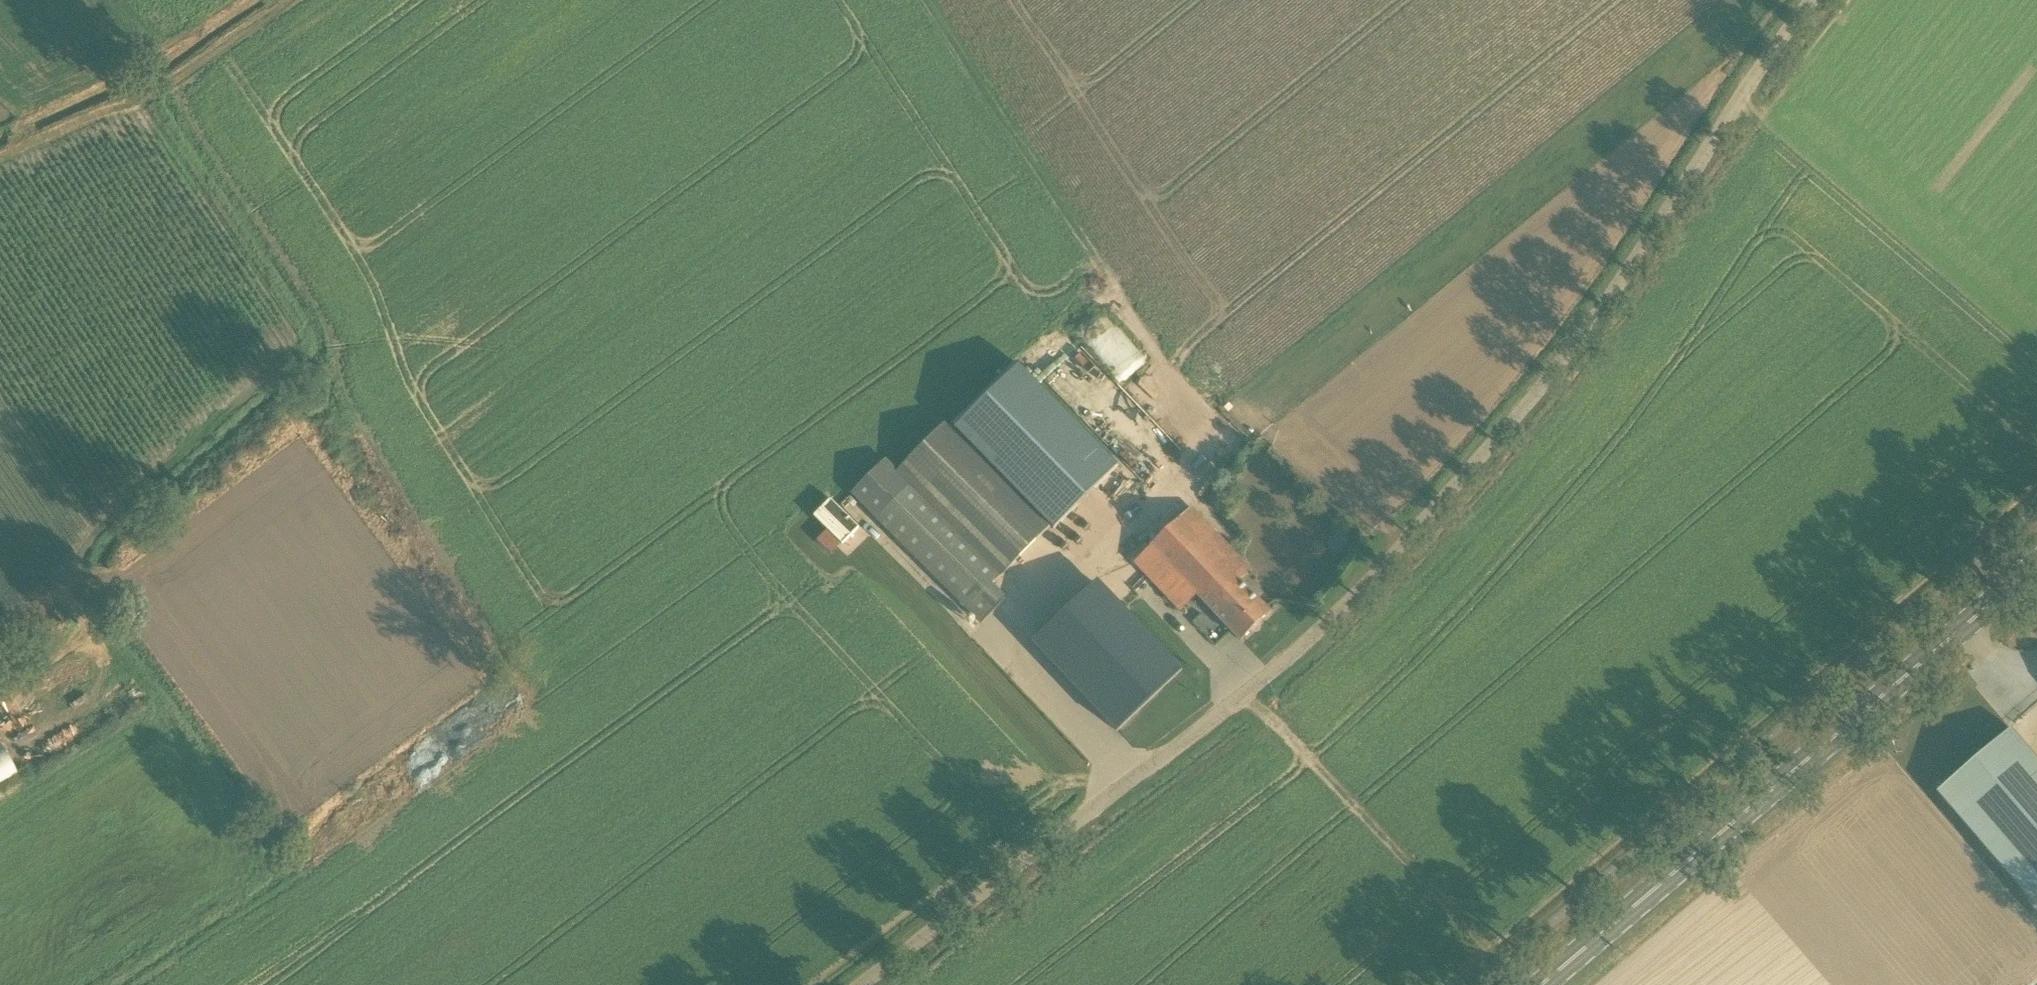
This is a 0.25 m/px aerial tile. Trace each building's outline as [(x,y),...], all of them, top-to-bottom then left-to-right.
[(1020,366),(955,429),(1054,529),(1119,466),(1020,366)] [(1050,527),(954,431),(946,422),(901,466),(913,479),(908,483),(1000,576),(1050,527)] [(1000,576),(908,483),(885,460),(851,494),(966,610),(1000,576)] [(1183,521),(1154,549),(1241,641),(1271,613),(1200,538),(1183,521)] [(1182,670),(1112,595),(1047,657),(1116,731),(1182,670)] [(2036,893),(2036,760),(2010,729),(1939,789),(2032,898),(2036,893)] [(19,771),(3,741),(0,743),(0,782),(19,771)]
